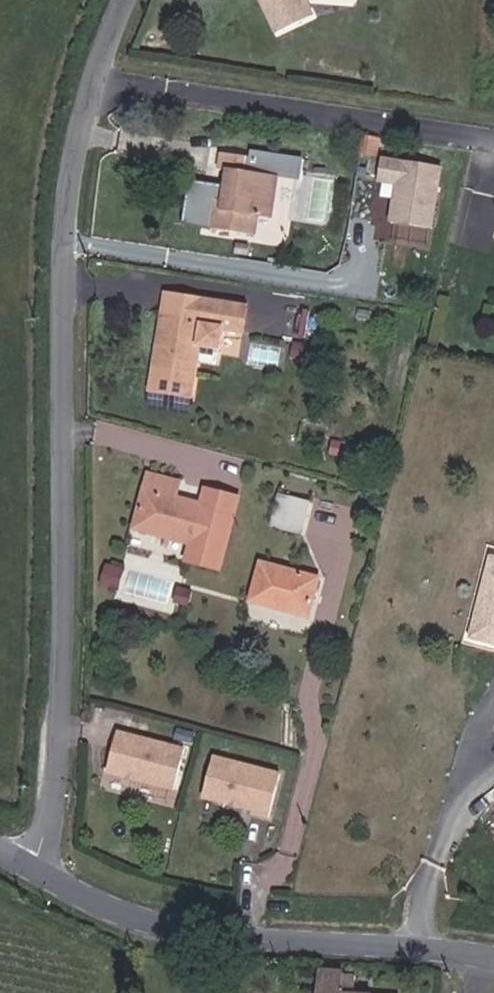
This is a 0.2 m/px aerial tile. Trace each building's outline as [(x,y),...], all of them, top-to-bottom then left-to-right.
[(291,5),(292,0),(231,0),(251,2),(278,49),(310,33),(291,5)] [(273,215),(287,214),(294,163),(233,155),(231,171),(240,172),(237,200),(227,201),(223,227),(271,235),(273,215)] [(432,232),(441,168),(380,159),(371,223),(432,232)] [(227,201),(237,200),(240,172),(231,171),(227,201)] [(216,329),(234,332),(237,307),(167,298),(159,354),(196,359),(198,349),(213,351),(216,329)] [(145,396),(190,402),(196,359),(159,354),(152,353),(145,396)] [(186,561),(217,570),(239,495),(208,487),(203,505),(178,498),(186,464),(156,456),(137,519),(194,536),(186,561)] [(268,529),(302,540),(310,507),(279,498),(268,529)] [(100,579),(117,585),(125,558),(108,552),(100,579)] [(483,557),(462,639),(493,647),(493,560),(483,557)] [(244,601),(307,619),(316,584),(256,564),(244,601)] [(189,602),(204,605),(207,589),(192,587),(189,602)] [(100,778),(168,794),(176,755),(108,739),(100,778)] [(243,819),(259,822),(268,774),(205,761),(197,800),(244,812),(243,819)] [(357,980),(345,979),(345,977),(319,975),(319,992),(356,992),(357,980)]
